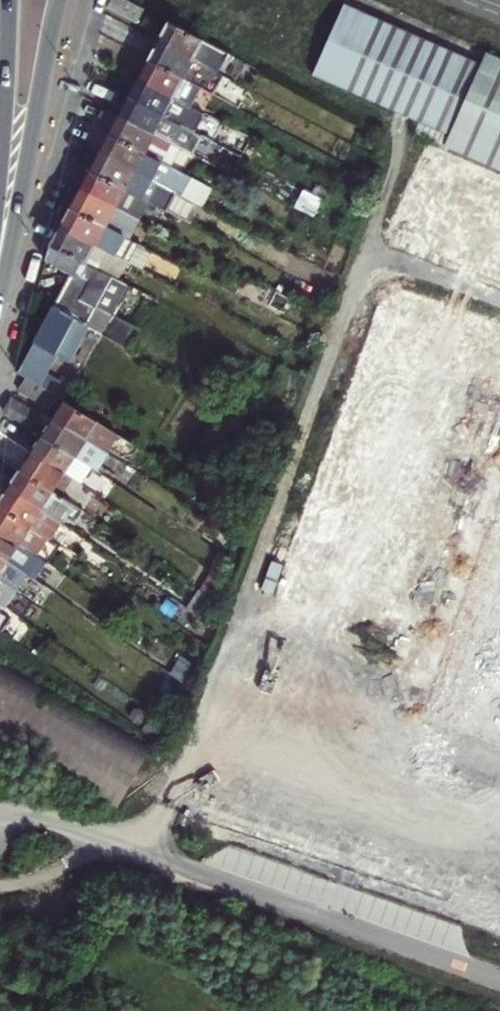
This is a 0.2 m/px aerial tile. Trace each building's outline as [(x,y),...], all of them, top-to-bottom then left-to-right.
[(147,20),(127,9),(121,22),(141,32),(147,20)] [(486,62),(480,74),(364,24),(344,15),(314,84),(451,143),(445,156),(499,179),(499,69),(486,62)] [(209,76),(238,91),(248,71),(188,40),(182,37),(178,46),(173,54),(192,65),(190,67),(209,78),(209,76)] [(262,103),(238,91),(209,76),(209,78),(190,67),(192,65),(173,54),(172,57),(167,66),(162,75),(199,93),(226,107),(253,121),(262,103)] [(199,93),(162,75),(158,83),(153,91),(172,101),(170,105),(188,115),(189,112),(217,127),(226,107),(199,93)] [(153,91),(152,94),(143,111),(228,155),(237,137),(217,127),(189,112),(188,115),(170,105),(172,101),(153,91)] [(238,160),(228,155),(143,111),(139,120),(135,128),(153,138),(151,142),(169,151),(170,149),(190,159),(228,179),(238,160)] [(181,177),(190,159),(170,149),(169,151),(151,142),(153,138),(135,128),(133,132),(129,140),(124,148),(181,177)] [(132,178),(150,187),(151,186),(191,206),(196,209),(206,190),(181,177),(124,148),(120,157),(116,165),(134,174),(132,178)] [(151,186),(150,187),(132,178),(134,174),(116,165),(115,167),(114,167),(110,176),(106,184),(172,218),(182,224),(191,206),(151,186)] [(114,212),(112,216),(130,225),(131,223),(146,231),(155,235),(161,239),(172,218),(106,184),(101,193),(97,202),(114,212)] [(222,198),(206,190),(196,209),(211,217),(213,218),(222,198)] [(131,223),(130,225),(112,216),(114,212),(97,202),(95,205),(91,214),(86,222),(149,255),(155,244),(158,245),(161,239),(155,235),(146,231),(131,223)] [(196,209),(191,206),(182,224),(203,235),(211,217),(196,209)] [(161,260),(149,255),(86,222),(82,230),(78,239),(96,247),(94,251),(111,260),(113,258),(145,274),(160,282),(165,271),(157,266),(161,260)] [(135,294),(145,274),(113,258),(111,260),(94,251),(96,247),(78,239),(74,247),(69,256),(68,260),(95,274),(135,294)] [(149,301),(135,294),(95,274),(90,283),(122,300),(102,339),(105,341),(109,343),(144,364),(155,343),(134,332),(149,301)] [(122,300),(90,283),(80,301),(70,319),(102,339),(122,300)] [(84,376),(105,341),(102,339),(70,319),(53,354),(35,388),(44,393),(48,396),(65,365),(84,376)] [(65,365),(48,396),(75,412),(80,416),(83,417),(92,401),(82,395),(92,380),(88,378),(109,343),(105,341),(84,376),(65,365)] [(48,396),(44,393),(36,405),(67,424),(75,412),(48,396)] [(83,417),(80,416),(75,424),(69,433),(103,454),(114,436),(83,417)] [(32,417),(25,430),(48,444),(56,432),(32,417)] [(42,455),(48,444),(25,430),(19,440),(42,455)] [(64,442),(58,450),(92,471),(103,454),(69,433),(64,442)] [(92,471),(58,450),(53,459),(48,468),(46,469),(64,481),(66,477),(83,487),(92,471)] [(81,489),(83,487),(66,477),(64,481),(46,469),(41,477),(36,485),(70,507),(81,489)] [(423,690),(429,692),(499,497),(499,477),(423,690)] [(70,507),(36,485),(30,494),(24,502),(23,504),(41,515),(44,512),(60,522),(59,524),(81,539),(86,530),(95,535),(101,527),(70,507)] [(429,692),(420,719),(379,705),(381,702),(246,655),(231,698),(362,743),(360,748),(229,703),(196,800),(192,799),(185,817),(499,923),(499,497),(429,692)] [(15,519),(66,553),(79,561),(89,544),(81,539),(59,524),(60,522),(44,512),(41,515),(23,504),(19,512),(15,519)] [(55,571),(66,553),(15,519),(9,528),(3,536),(1,538),(18,550),(21,546),(38,557),(36,559),(55,571)] [(26,576),(53,594),(65,577),(55,571),(36,559),(38,557),(21,546),(18,550),(1,538),(0,540),(0,559),(26,576)] [(26,576),(0,559),(0,581),(17,591),(26,576)] [(3,611),(9,616),(13,611),(6,606),(15,594),(17,591),(0,581),(0,609),(3,611)] [(199,665),(183,655),(171,673),(187,683),(199,665)] [(183,824),(499,931),(499,923),(185,817),(183,824)]
